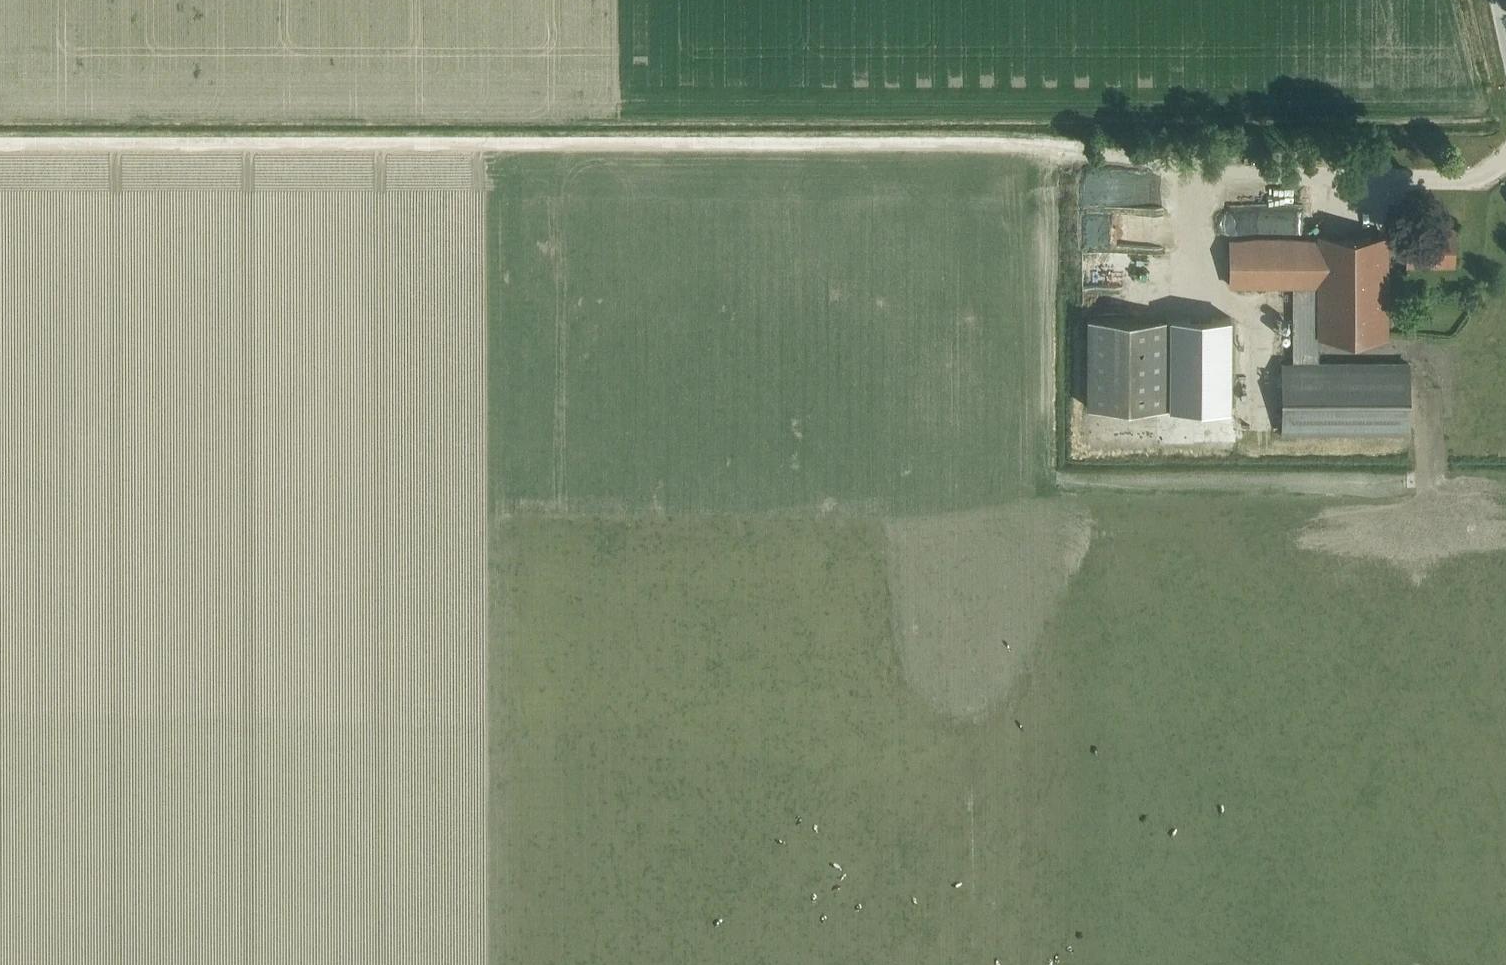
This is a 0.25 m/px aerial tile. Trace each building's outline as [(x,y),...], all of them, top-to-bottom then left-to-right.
[(1132,171),(1131,200),(1169,202),(1170,172),(1132,171)] [(1406,240),(1386,240),(1386,252),(1406,252),(1406,265),(1453,265),(1453,228),(1406,228),(1406,240)] [(1386,336),(1386,252),(1386,240),(1386,236),(1318,236),(1318,240),(1230,240),(1230,286),(1292,286),(1292,364),(1282,364),(1282,432),(1408,432),(1408,364),(1318,364),(1318,336),(1386,336)] [(1148,252),(1147,261),(1166,264),(1167,255),(1148,252)] [(1230,317),(1170,317),(1170,408),(1230,408),(1230,317)] [(1165,318),(1087,318),(1088,408),(1165,408),(1165,318)]
